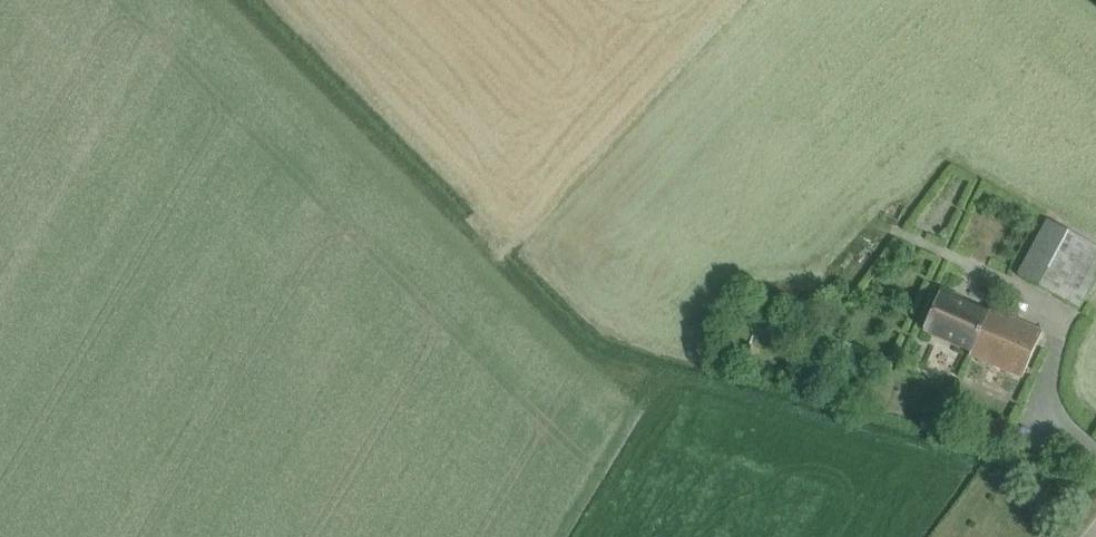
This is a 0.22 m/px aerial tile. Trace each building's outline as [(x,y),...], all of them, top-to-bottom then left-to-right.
[(1089,242),(1048,219),(1017,274),(1078,308),(1095,275),(1095,246),(1089,242)] [(1043,331),(1023,322),(988,307),(986,313),(940,293),(924,328),(969,349),(967,353),(1022,377),(1043,331)]
